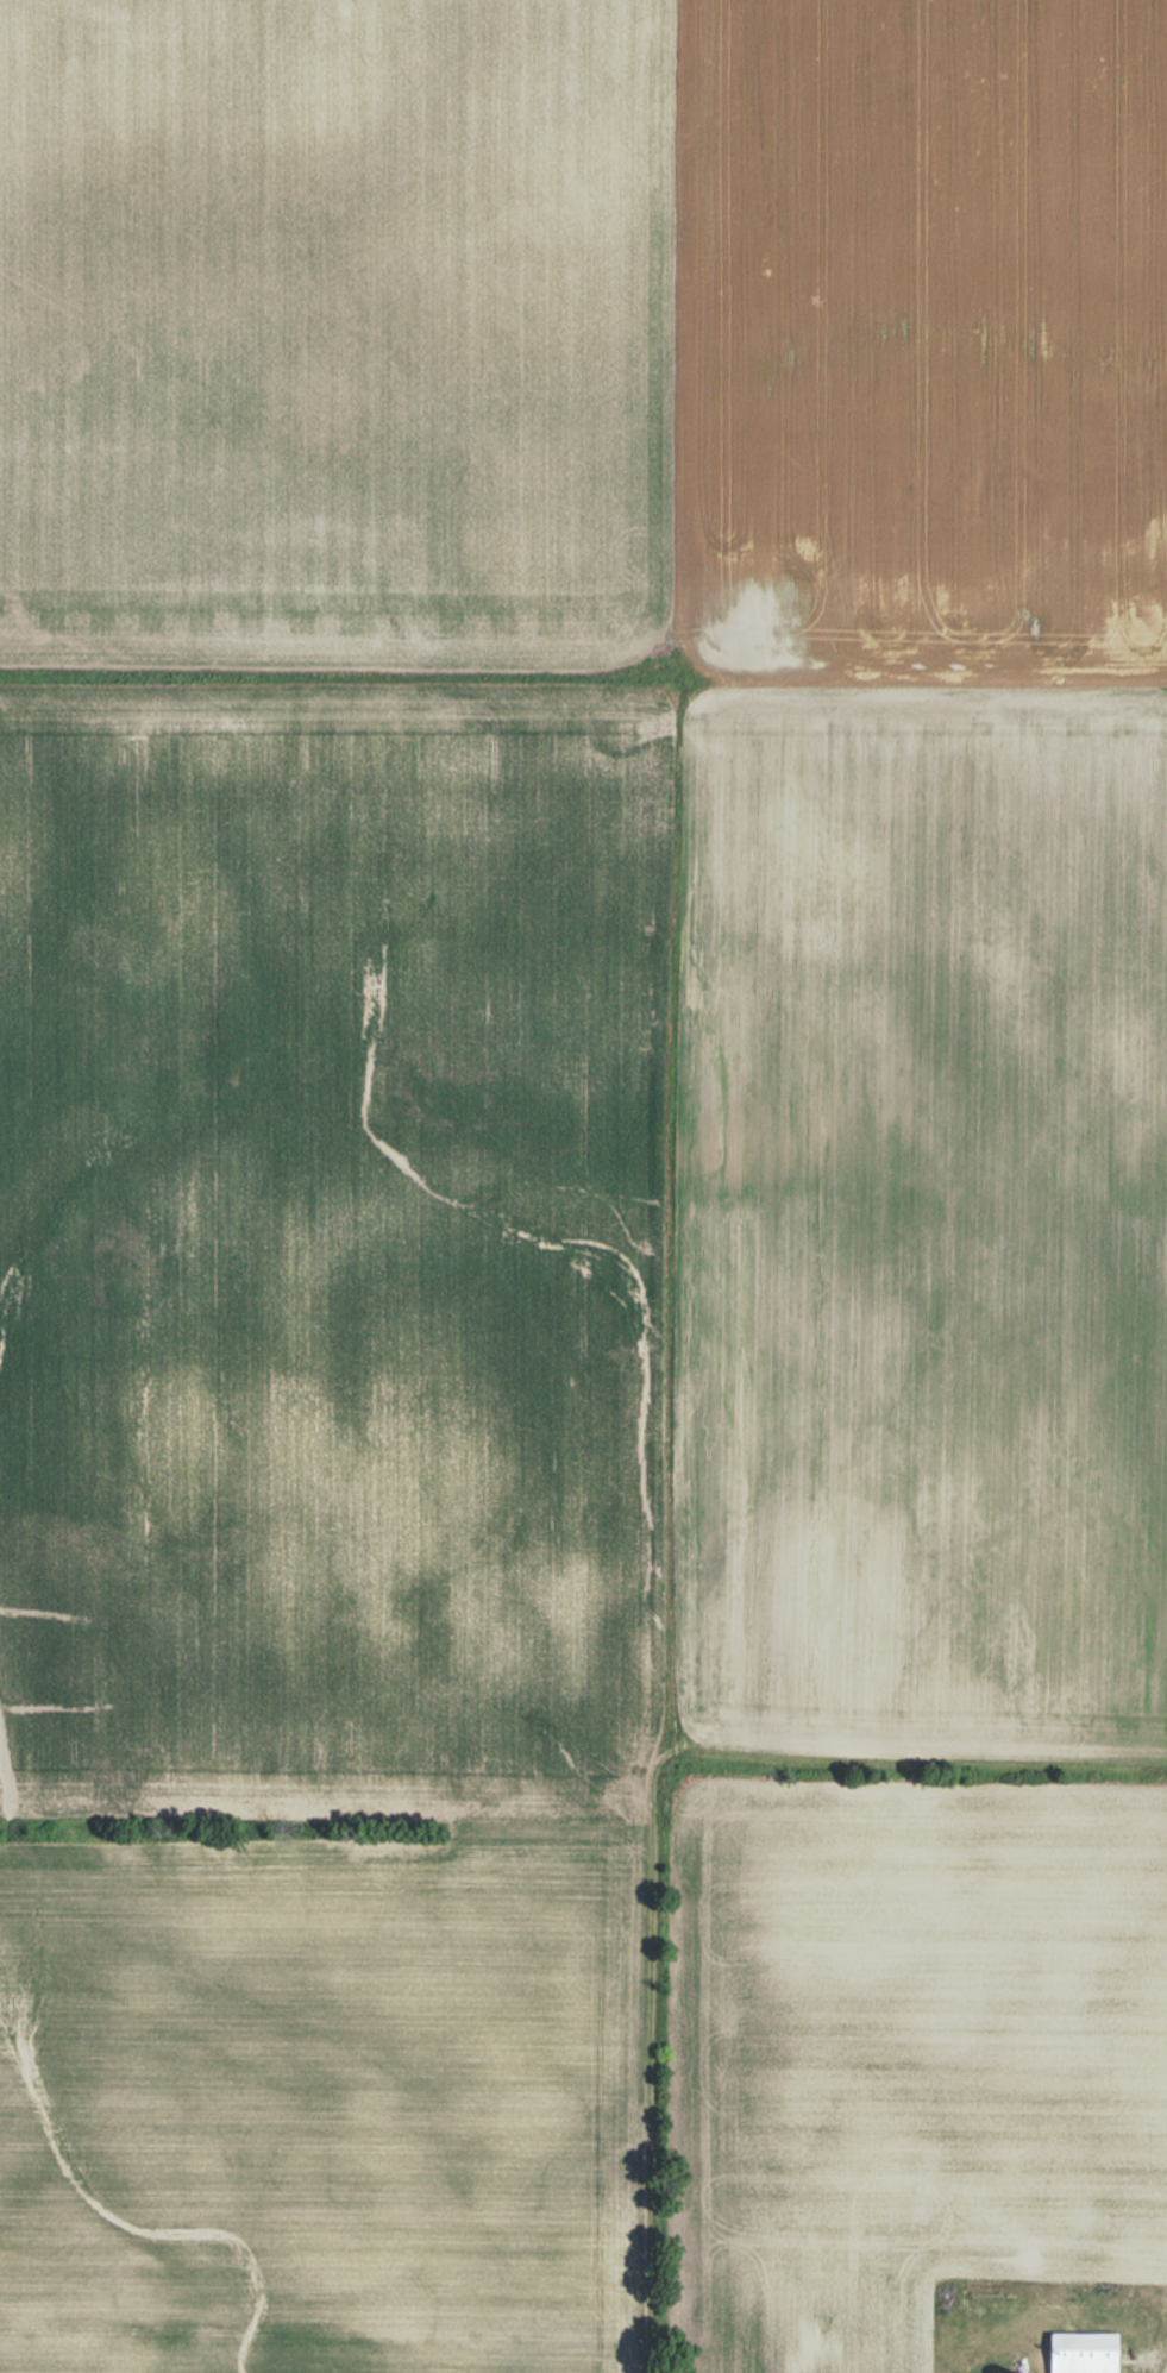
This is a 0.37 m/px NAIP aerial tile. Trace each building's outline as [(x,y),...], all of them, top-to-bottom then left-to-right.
[(1050,2333),(1051,2372),(1120,2372),(1120,2333),(1050,2333)]
